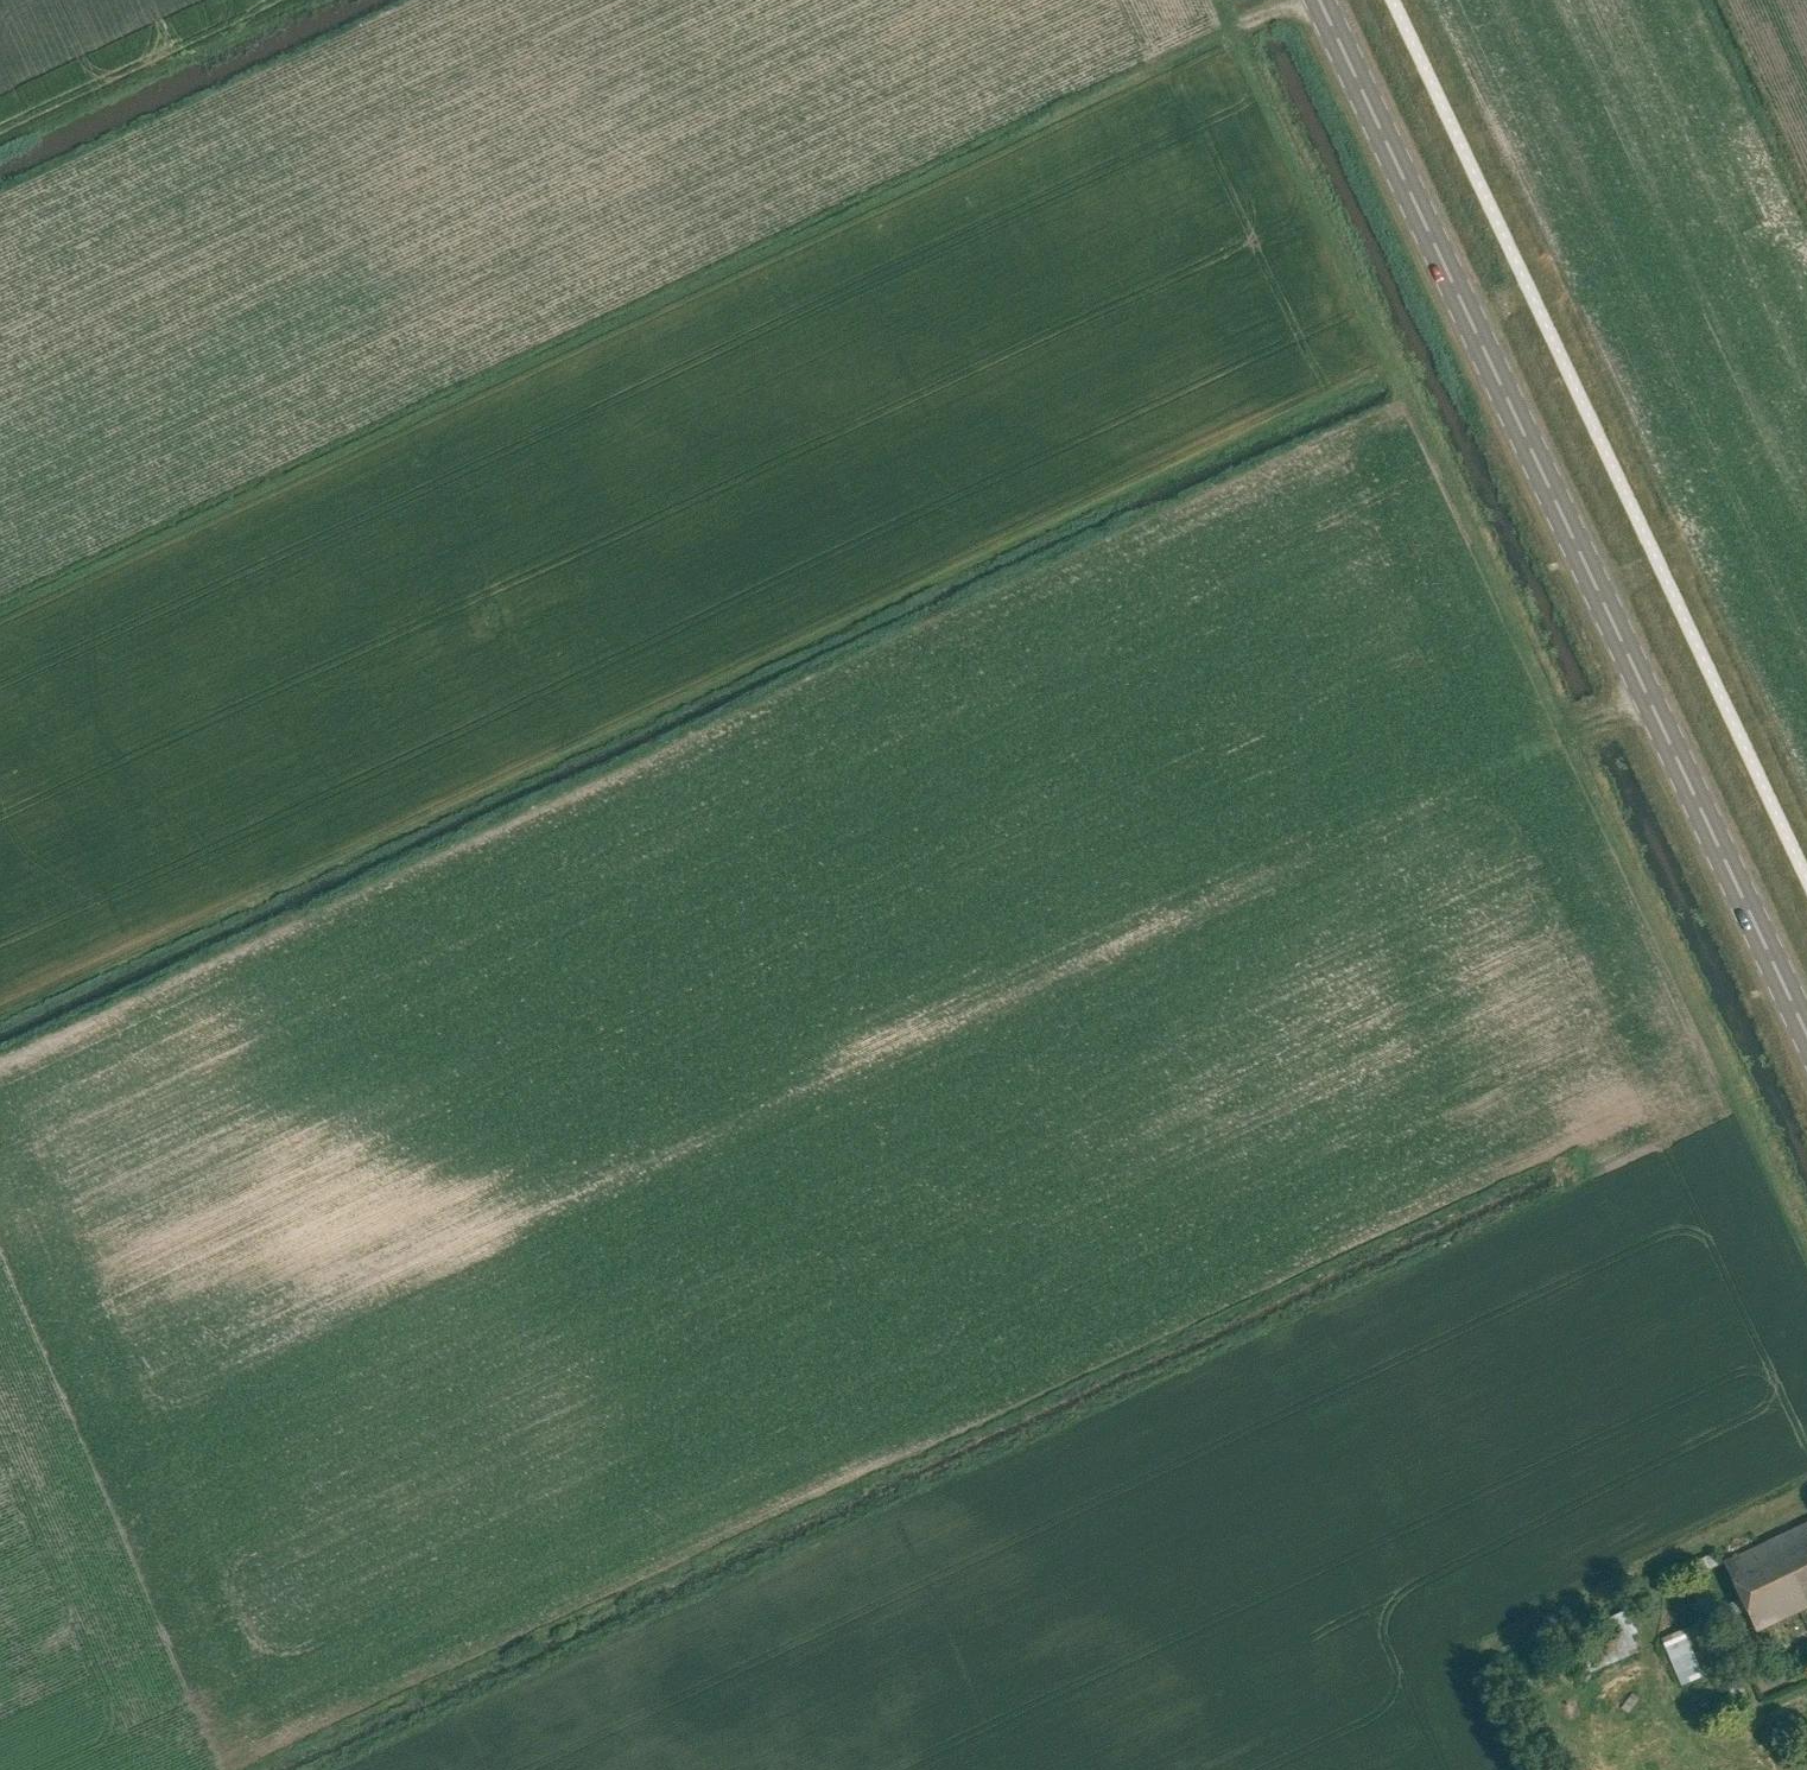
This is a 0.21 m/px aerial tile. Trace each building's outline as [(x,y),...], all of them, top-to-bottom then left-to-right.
[(1723,1560),(1756,1633),(1806,1610),(1806,1522),(1723,1560)] [(1713,1618),(1661,1639),(1664,1646),(1680,1687),(1699,1679),(1718,1671),(1706,1639),(1719,1633),(1713,1618)] [(1591,1664),(1640,1649),(1632,1622),(1583,1637),(1591,1664)]
